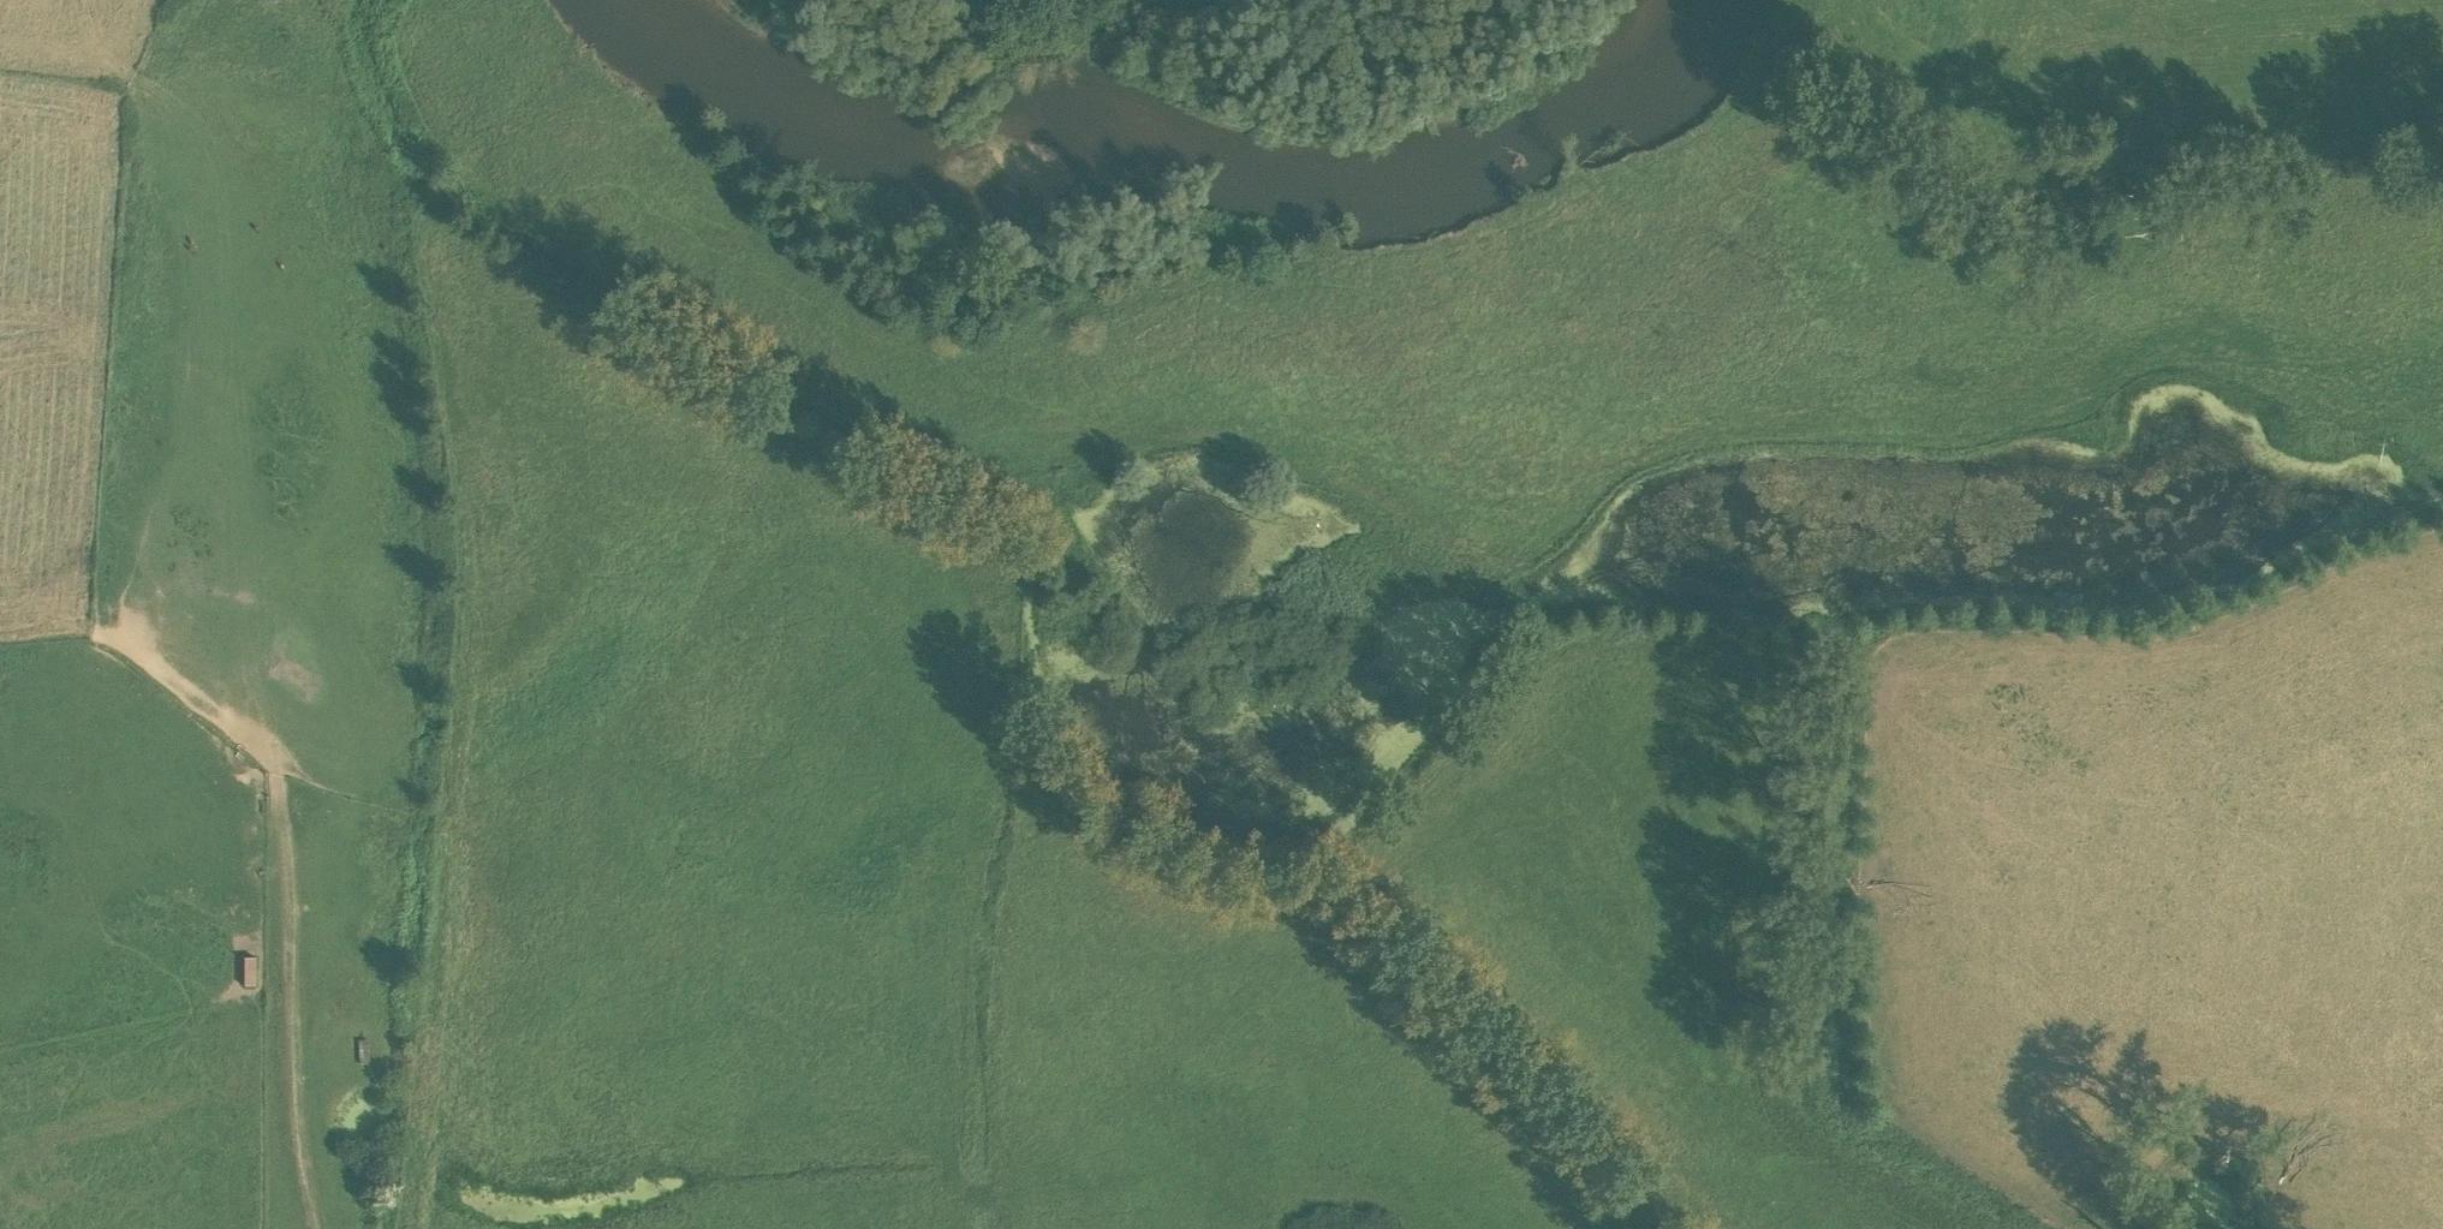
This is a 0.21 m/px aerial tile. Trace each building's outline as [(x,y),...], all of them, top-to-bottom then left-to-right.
[(258,984),(258,956),(243,956),(243,984),(258,984)]
